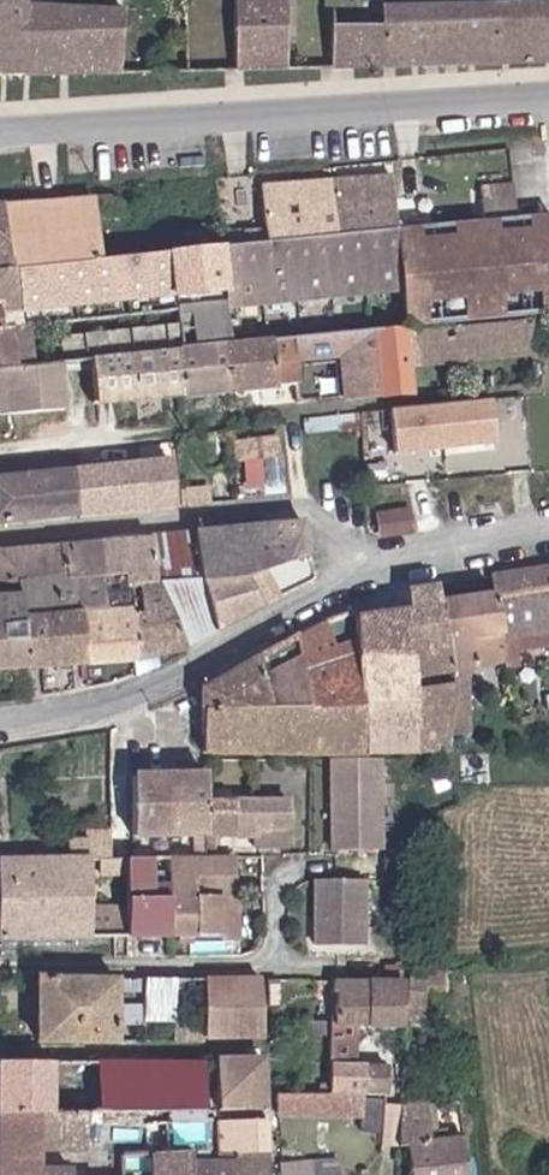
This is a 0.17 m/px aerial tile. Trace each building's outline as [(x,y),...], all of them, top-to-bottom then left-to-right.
[(119,74),(126,11),(30,11),(31,0),(0,0),(0,73),(119,74)] [(252,73),(303,73),(303,0),(252,0),(252,73)] [(343,66),(548,63),(548,3),(392,5),(392,21),(343,22),(343,66)] [(395,170),(339,172),(341,225),(400,220),(399,201),(395,170)] [(519,182),(518,170),(484,174),(485,185),(519,182)] [(246,225),(247,235),(341,225),(339,172),(337,172),(336,174),(321,174),(266,177),(269,223),(246,225)] [(485,185),(488,213),(520,209),(519,182),(485,185)] [(104,249),(97,189),(0,196),(0,261),(104,249)] [(400,220),(409,319),(476,312),(485,312),(548,306),(548,207),(520,209),(488,213),(481,212),(400,220)] [(0,261),(0,358),(93,350),(179,343),(226,339),(299,332),(371,326),(409,323),(409,319),(400,220),(341,225),(247,235),(104,249),(0,261)] [(533,313),(409,323),(412,360),(477,352),(481,354),(535,349),(533,313)] [(371,326),(378,390),(414,387),(412,360),(409,323),(371,326)] [(226,339),(230,384),(296,379),(298,397),(378,390),(371,326),(299,332),(226,339)] [(179,343),(182,388),(209,386),(230,384),(226,339),(179,343)] [(93,350),(96,396),(124,393),(182,388),(179,343),(93,350)] [(401,437),(398,409),(364,412),(365,440),(401,437)] [(244,434),(245,453),(279,451),(278,431),(244,434)] [(236,435),(237,454),(245,453),(244,434),(236,435)] [(73,464),(76,507),(173,497),(168,454),(73,464)] [(270,455),(271,482),(287,482),(286,455),(270,455)] [(76,507),(73,464),(24,468),(0,471),(0,515),(76,507)] [(185,484),(187,497),(210,494),(209,482),(185,484)] [(410,525),(409,509),(379,511),(380,527),(410,525)] [(301,516),(243,521),(254,569),(262,566),(267,565),(309,551),(301,516)] [(243,521),(194,525),(198,575),(248,572),(254,569),(243,521)] [(149,528),(150,533),(154,578),(181,642),(214,624),(198,575),(194,525),(149,528)] [(97,536),(99,571),(102,601),(130,601),(129,578),(154,578),(150,533),(97,536)] [(14,576),(51,574),(99,571),(97,536),(0,542),(0,576),(14,576)] [(254,569),(248,572),(260,599),(279,590),(267,565),(262,566),(254,569)] [(493,576),(497,593),(502,628),(505,644),(514,642),(513,634),(548,628),(548,566),(493,576)] [(248,572),(198,575),(214,624),(260,599),(248,572)] [(0,587),(0,661),(23,659),(21,622),(53,621),(51,574),(14,576),(14,587),(0,587)] [(134,652),(134,666),(143,663),(143,649),(181,642),(154,578),(129,578),(130,601),(131,617),(134,652)] [(441,602),(438,583),(408,588),(410,607),(416,681),(453,682),(452,674),(441,602)] [(502,628),(497,593),(441,602),(452,674),(472,666),(478,664),(476,632),(502,628)] [(356,610),(356,606),(343,611),(287,636),(258,651),(256,704),(219,705),(202,705),(202,728),(202,747),(254,746),(456,750),(455,722),(453,682),(416,681),(410,607),(390,607),(356,610)] [(68,620),(70,655),(103,654),(134,652),(131,617),(68,620)] [(21,622),(23,659),(44,657),(70,655),(68,620),(53,621),(21,622)] [(256,704),(258,651),(201,681),(202,705),(219,705),(256,704)] [(472,666),(452,674),(453,682),(455,722),(473,722),(472,666)] [(379,845),(381,755),(332,754),(330,844),(379,845)] [(205,793),(205,769),(129,768),(130,828),(159,828),(159,839),(189,839),(190,828),(205,827),(205,793)] [(284,792),(205,793),(205,827),(249,826),(248,838),(262,838),(283,838),(284,792)] [(109,824),(83,823),(83,840),(82,851),(65,852),(0,852),(0,929),(123,928),(122,852),(109,851),(109,824)] [(82,851),(83,840),(65,840),(65,852),(82,851)] [(131,851),(122,852),(123,928),(164,928),(216,929),(217,890),(229,891),(229,852),(131,851)] [(362,875),(312,875),(311,939),(361,940),(362,875)] [(72,970),(33,970),(33,1031),(72,1032),(72,970)] [(72,970),(72,1032),(110,1032),(109,983),(133,984),(134,981),(141,982),(140,1003),(174,1003),(174,972),(122,971),(72,970)] [(257,973),(201,973),(201,1027),(259,1027),(257,973)] [(356,1016),(366,1016),(366,975),(328,975),(329,1016),(356,1016)] [(397,1017),(399,977),(366,975),(366,1016),(397,1017)] [(329,1016),(268,1015),(268,1027),(329,1027),(329,1016)] [(357,1059),(356,1016),(329,1016),(329,1027),(330,1059),(357,1059)] [(211,1053),(211,1072),(212,1103),(257,1101),(255,1053),(211,1053)] [(45,1106),(44,1055),(0,1055),(0,1107),(45,1106)] [(199,1055),(44,1055),(45,1106),(81,1105),(159,1104),(212,1103),(211,1072),(199,1072),(199,1055)] [(366,1060),(330,1059),(331,1078),(331,1090),(359,1091),(367,1090),(366,1060)] [(367,1090),(385,1091),(385,1088),(385,1060),(366,1060),(367,1090)] [(322,1078),(323,1090),(330,1090),(331,1090),(331,1078),(322,1078)] [(378,1128),(396,1132),(397,1100),(398,1091),(385,1088),(385,1091),(378,1128)] [(331,1108),(270,1107),(271,1119),(328,1119),(351,1124),(358,1093),(359,1091),(331,1090),(330,1090),(331,1108)] [(270,1090),(270,1101),(270,1107),(331,1108),(330,1090),(323,1090),(270,1090)] [(358,1093),(351,1124),(374,1129),(380,1098),(358,1093)] [(461,1133),(424,1136),(421,1099),(397,1100),(396,1132),(395,1143),(406,1144),(409,1174),(465,1174),(461,1133)] [(0,1107),(0,1152),(50,1151),(50,1141),(81,1141),(81,1105),(45,1106),(0,1107)] [(260,1113),(210,1115),(211,1144),(236,1144),(262,1142),(260,1113)] [(210,1115),(160,1117),(161,1147),(189,1146),(211,1144),(210,1115)] [(114,1118),(100,1149),(114,1147),(149,1147),(161,1147),(160,1117),(114,1118)] [(262,1142),(236,1144),(236,1174),(263,1174),(262,1142)] [(211,1144),(189,1146),(190,1174),(236,1174),(236,1144),(211,1144)] [(150,1174),(190,1174),(189,1146),(161,1147),(149,1147),(150,1174)] [(50,1174),(116,1174),(114,1147),(100,1149),(100,1173),(64,1174),(64,1162),(50,1162),(50,1174)] [(149,1147),(114,1147),(116,1174),(150,1174),(149,1147)] [(0,1152),(0,1174),(50,1174),(50,1162),(50,1151),(0,1152)] [(339,1158),(272,1160),(272,1174),(339,1174),(339,1158)]
